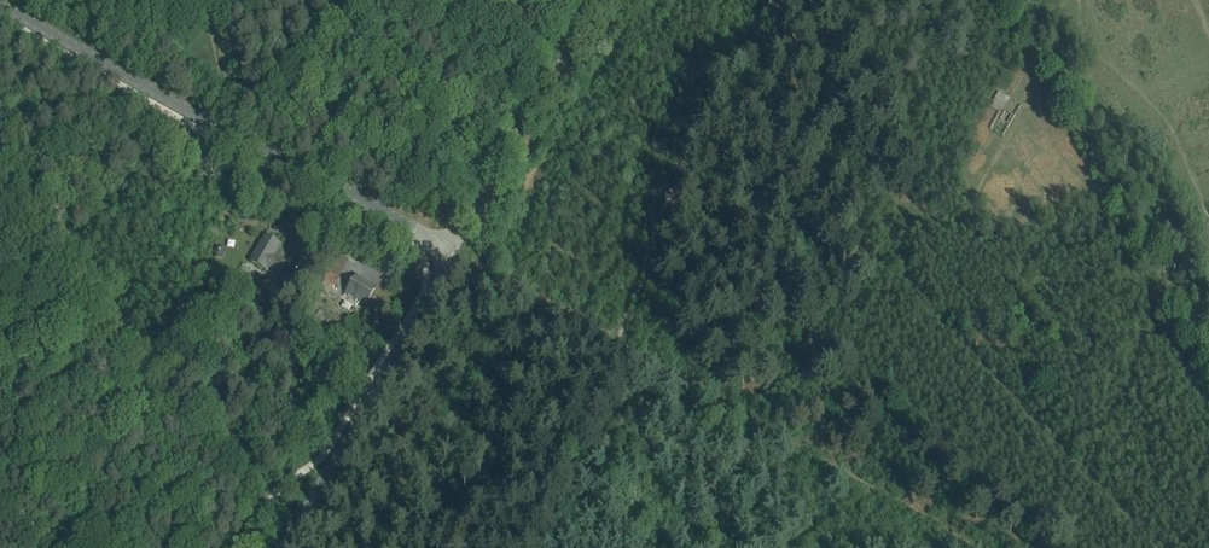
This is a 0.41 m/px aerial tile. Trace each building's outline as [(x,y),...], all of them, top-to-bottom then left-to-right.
[(279,112),(284,104),(273,98),(268,106),(279,112)] [(265,235),(259,246),(250,261),(267,271),(268,269),(280,276),(287,263),(280,258),(279,260),(274,257),(281,244),(265,235)] [(324,280),(320,288),(329,293),(333,285),(336,287),(341,278),(339,277),(330,272),(329,272),(324,280)] [(293,281),(293,288),(310,288),(310,282),(310,274),(293,274),(293,281)] [(357,275),(346,293),(366,304),(376,286),(357,275)]
